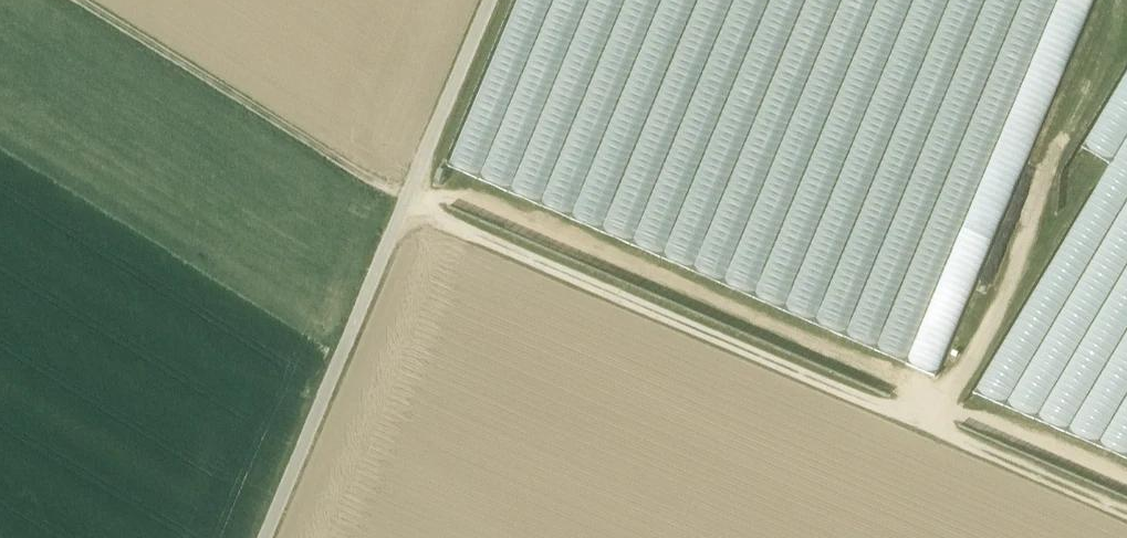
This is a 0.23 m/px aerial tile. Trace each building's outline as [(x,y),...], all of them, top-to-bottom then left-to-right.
[(447,169),(939,375),(1101,0),(518,0),(447,169)] [(1081,155),(1113,169),(972,395),(1126,471),(1126,77),(1081,155)]
